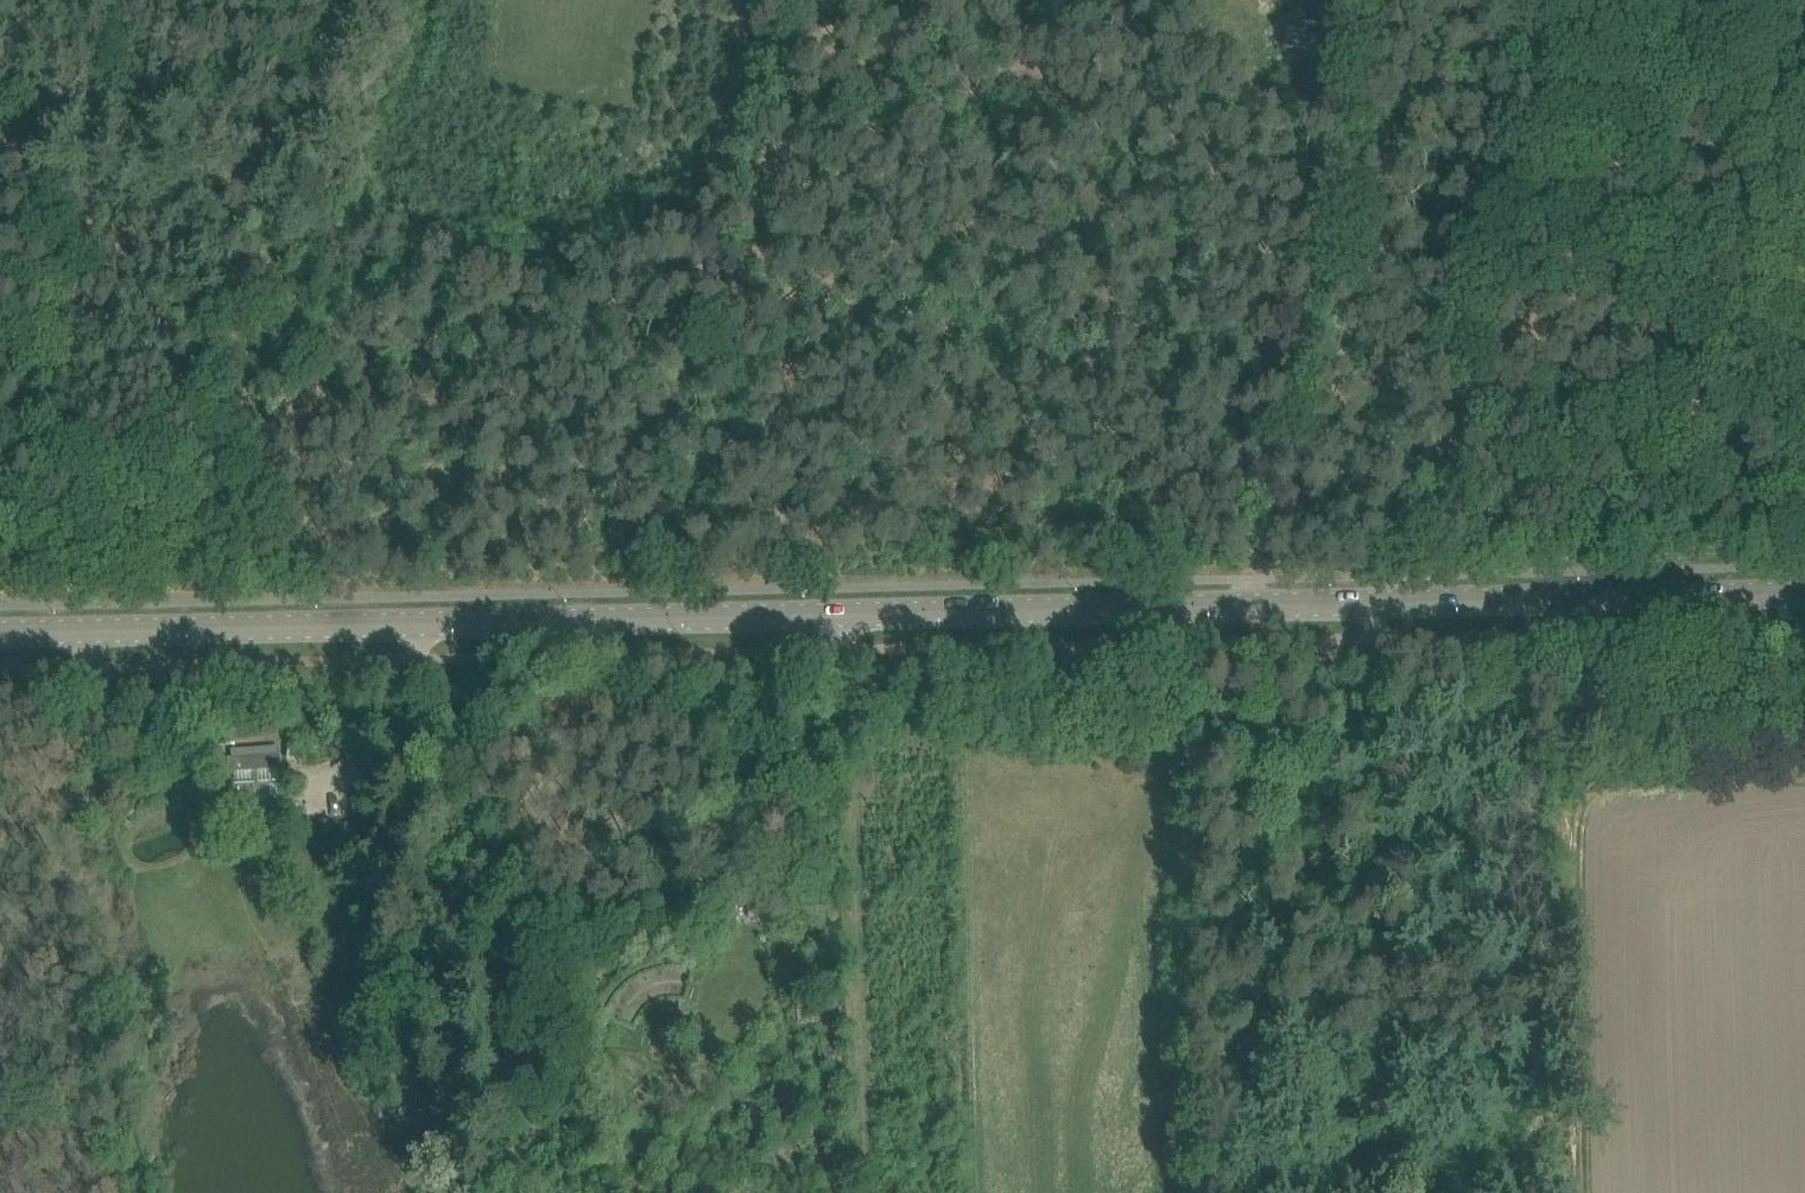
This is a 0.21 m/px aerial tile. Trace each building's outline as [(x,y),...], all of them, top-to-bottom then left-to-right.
[(1301,32),(1285,29),(1281,48),(1309,54),(1315,26),(1303,24),(1301,32)] [(91,704),(91,717),(101,717),(100,704),(91,704)] [(78,705),(78,717),(87,717),(87,705),(78,705)] [(267,815),(283,814),(279,757),(230,760),(234,817),(249,816),(250,822),(267,821),(267,815)] [(218,763),(220,777),(227,776),(226,762),(218,763)]
